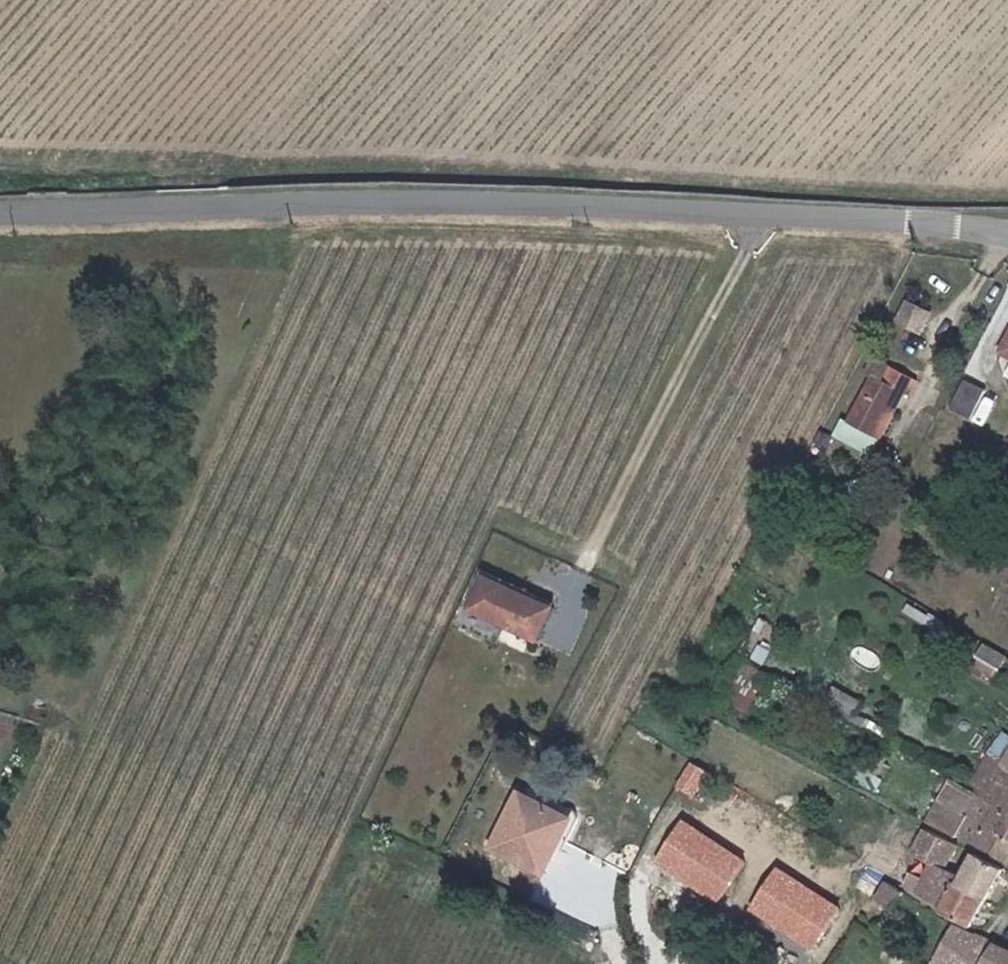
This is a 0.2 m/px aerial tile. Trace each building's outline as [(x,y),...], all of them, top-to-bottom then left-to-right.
[(926,332),(935,308),(907,297),(898,321),(926,332)] [(999,358),(1007,362),(1007,342),(999,358)] [(910,392),(879,379),(872,395),(864,391),(844,441),(877,454),(895,406),(903,410),(910,392)] [(981,397),(961,387),(947,416),(966,425),(981,397)] [(555,607),(488,575),(471,608),(539,638),(555,607)] [(1007,656),(1007,653),(987,641),(973,667),(995,679),(1007,656)] [(974,795),(1001,810),(1007,797),(1007,762),(1006,766),(994,760),(974,795)] [(979,848),(1007,863),(1007,814),(1001,810),(974,795),(967,791),(962,802),(974,809),(968,819),(989,829),(979,848)] [(573,826),(517,799),(498,837),(548,861),(558,841),(565,844),(573,826)] [(931,823),(979,848),(989,829),(968,819),(941,806),(931,823)] [(956,888),(961,880),(943,869),(955,847),(926,831),(912,857),(934,869),(927,882),(913,874),(906,886),(944,908),(943,911),(970,927),(984,903),(956,888)] [(975,855),(961,880),(956,888),(984,903),(1004,871),(975,855)] [(887,889),(878,906),(886,910),(880,921),(886,924),(888,921),(902,897),(887,889)] [(995,942),(967,932),(953,927),(932,963),(982,963),(995,942)] [(982,963),(1007,963),(1007,949),(995,942),(982,963)]
